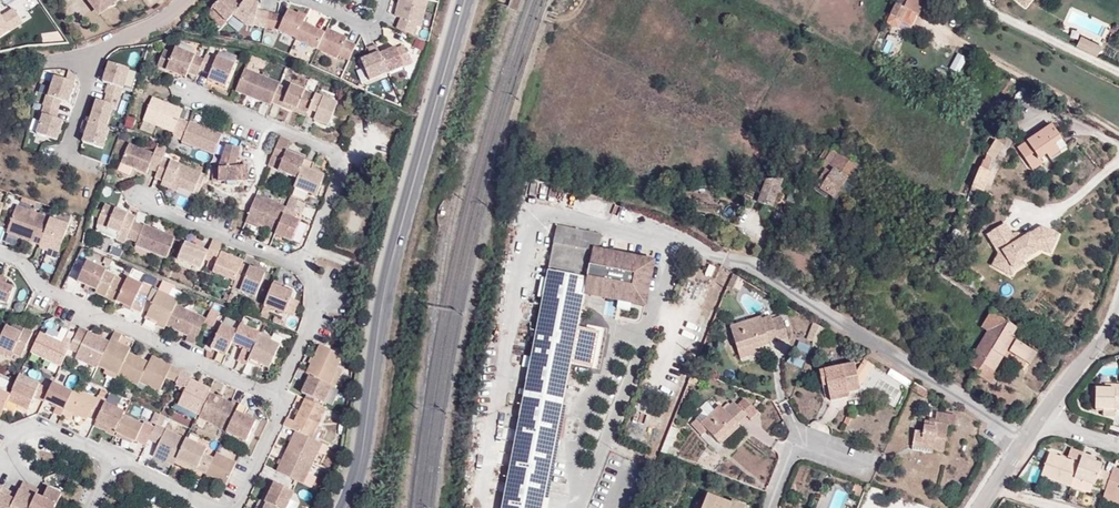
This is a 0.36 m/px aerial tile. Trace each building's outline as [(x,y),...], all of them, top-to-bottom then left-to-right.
[(100,16),(120,0),(87,0),(100,16)] [(283,14),(260,6),(262,0),(219,0),(211,20),(250,34),(254,22),(277,30),(283,14)] [(428,0),(399,0),(395,16),(400,17),(400,18),(399,21),(396,28),(415,37),(417,31),(418,29),(419,26),(422,27),(428,0)] [(903,8),(896,4),(890,15),(901,21),(907,10),(918,15),(926,0),(907,0),(903,8)] [(0,13),(0,38),(22,23),(12,8),(1,15),(0,13)] [(289,10),(279,31),(296,39),(306,18),(289,10)] [(936,39),(929,35),(924,45),(930,48),(936,39)] [(1089,50),(1093,42),(1082,36),(1077,44),(1089,50)] [(1101,46),(1093,42),(1089,50),(1096,54),(1101,46)] [(368,47),(371,56),(361,60),(370,81),(388,74),(380,55),(379,53),(376,44),(368,47)] [(396,48),(380,55),(388,74),(404,67),(404,66),(413,63),(407,47),(396,48)] [(157,66),(186,78),(188,72),(195,56),(176,48),(173,54),(164,51),(157,66)] [(216,59),(206,55),(204,60),(200,69),(210,73),(208,80),(226,88),(235,65),(217,58),(216,59)] [(195,56),(188,72),(197,76),(200,69),(204,60),(195,56)] [(103,100),(95,97),(80,141),(103,149),(110,128),(106,127),(112,109),(115,110),(123,85),(130,87),(135,71),(129,69),(130,67),(108,60),(101,79),(107,81),(104,92),(106,92),(103,100)] [(76,76),(68,69),(66,78),(52,74),(49,85),(38,82),(36,92),(45,95),(62,100),(69,101),(76,76)] [(278,86),(279,84),(245,69),(236,91),(270,105),(272,103),(272,102),(278,86)] [(308,113),(315,96),(291,85),(288,90),(278,86),(272,102),(282,107),(284,104),(308,113)] [(62,100),(45,95),(42,104),(34,102),(32,107),(42,110),(57,115),(62,100)] [(338,104),(315,95),(315,96),(308,113),(307,115),(314,118),(314,120),(328,126),(338,104)] [(178,119),(182,110),(153,98),(144,119),(174,132),(178,119)] [(307,115),(308,113),(284,104),(282,107),(307,117),(307,115)] [(57,115),(42,110),(38,120),(31,118),(27,130),(58,140),(65,118),(57,115)] [(189,123),(178,119),(174,132),(173,134),(183,138),(181,141),(213,155),(221,135),(189,121),(189,123)] [(1036,136),(1018,148),(1033,170),(1043,163),(1040,159),(1047,154),(1050,158),(1066,147),(1052,125),(1046,129),(1045,126),(1034,133),(1036,136)] [(280,138),(273,153),(269,165),(278,169),(279,171),(297,179),(305,160),(285,152),(287,149),(290,142),(280,138)] [(986,154),(992,159),(994,159),(1002,145),(995,140),(988,151),(986,154)] [(167,148),(158,144),(154,154),(128,143),(121,162),(133,167),(146,173),(149,168),(157,171),(163,158),(167,148)] [(248,166),(243,167),(236,167),(237,160),(240,148),(227,146),(219,169),(218,182),(249,181),(248,166)] [(306,158),(287,149),(285,152),(305,160),(306,158)] [(828,167),(816,185),(834,198),(858,163),(840,149),(836,154),(832,150),(823,163),(828,167)] [(988,171),(992,159),(986,154),(983,160),(982,159),(979,167),(988,171)] [(163,158),(157,171),(157,172),(155,178),(162,181),(178,187),(179,188),(193,194),(201,173),(163,158)] [(305,160),(297,179),(294,187),(315,196),(324,177),(322,176),(310,171),(312,168),(314,164),(305,160)] [(133,167),(121,162),(117,170),(130,176),(133,167)] [(823,163),(811,182),(816,185),(828,167),(823,163)] [(835,199),(842,204),(855,185),(852,183),(863,167),(858,163),(834,198),(835,199)] [(991,172),(988,171),(979,167),(972,187),(982,192),(991,172)] [(198,193),(205,175),(201,173),(193,194),(197,195),(198,193)] [(784,180),(767,181),(762,193),(756,191),(753,201),(772,208),(784,180)] [(176,193),(179,188),(178,187),(162,181),(160,186),(176,193)] [(256,196),(248,214),(246,220),(275,232),(285,208),(256,196)] [(304,204),(289,198),(285,208),(275,232),(274,235),(291,242),(299,222),(291,219),(287,217),(290,210),(294,212),(300,215),(304,204)] [(117,240),(125,244),(128,238),(133,223),(135,217),(105,205),(97,224),(120,233),(117,240)] [(40,246),(49,219),(16,207),(6,232),(22,239),(27,236),(32,239),(32,242),(40,246)] [(68,225),(50,218),(49,219),(40,246),(39,248),(47,252),(48,249),(59,252),(68,225)] [(133,223),(128,238),(137,242),(136,245),(167,258),(175,239),(144,226),(144,227),(133,223)] [(999,254),(993,265),(1005,272),(1009,264),(1019,257),(1022,262),(1042,251),(1050,254),(1058,235),(1041,228),(1023,240),(1021,237),(1017,237),(1014,235),(1012,236),(1006,225),(988,236),(999,254)] [(501,507),(543,507),(584,293),(639,303),(648,262),(598,252),(602,235),(557,226),(501,507)] [(933,236),(940,239),(942,234),(935,231),(933,236)] [(929,245),(936,248),(940,239),(933,236),(929,245)] [(208,251),(205,260),(214,264),(222,244),(213,240),(208,251)] [(177,260),(201,270),(205,260),(208,251),(185,241),(177,260)] [(934,253),(936,248),(929,245),(927,250),(934,253)] [(235,282),(242,265),(243,262),(221,253),(213,273),(235,282)] [(1009,264),(1005,272),(1012,276),(1016,269),(1024,265),(1022,262),(1019,257),(1009,264)] [(78,282),(97,291),(106,272),(107,271),(87,262),(78,282)] [(235,282),(232,288),(256,297),(265,274),(242,265),(235,282)] [(97,291),(96,293),(116,303),(117,302),(126,282),(106,272),(97,291)] [(8,305),(14,288),(5,285),(1,283),(3,278),(0,277),(0,302),(8,305)] [(143,285),(128,278),(126,282),(117,302),(131,309),(137,297),(143,285)] [(274,281),(264,305),(285,314),(286,312),(291,299),(294,293),(281,288),(283,285),(274,281)] [(152,288),(144,284),(143,285),(137,297),(145,301),(152,288)] [(178,301),(158,291),(147,316),(159,322),(158,325),(165,329),(167,326),(176,306),(178,301)] [(291,299),(286,312),(293,315),(299,302),(291,299)] [(206,320),(176,306),(167,326),(188,336),(186,341),(194,345),(203,326),(206,320)] [(220,315),(210,310),(206,320),(203,326),(218,333),(211,348),(226,355),(232,343),(237,332),(222,325),(216,322),(220,315)] [(1008,323),(992,311),(982,327),(989,331),(968,366),(978,372),(1008,323)] [(226,318),(220,315),(216,322),(222,325),(226,318)] [(731,327),(738,354),(754,349),(769,344),(768,342),(778,339),(779,341),(788,339),(781,317),(772,320),(771,316),(762,319),(761,317),(731,327)] [(978,372),(976,376),(991,384),(997,373),(994,371),(1007,351),(1008,348),(1011,350),(1010,352),(1025,362),(1032,350),(1011,338),(1017,329),(1008,323),(978,372)] [(260,335),(241,326),(237,332),(232,343),(243,349),(237,361),(246,365),(247,363),(260,335)] [(5,328),(1,337),(0,339),(0,356),(3,358),(5,355),(7,352),(12,355),(20,359),(32,335),(24,331),(21,336),(5,328)] [(79,329),(73,342),(76,343),(82,346),(86,336),(88,333),(79,329)] [(122,335),(115,331),(109,343),(98,366),(118,376),(129,353),(130,349),(118,343),(122,335)] [(62,344),(40,333),(31,353),(60,367),(69,349),(73,342),(65,338),(62,344)] [(98,338),(88,333),(86,336),(96,341),(98,338)] [(261,334),(260,335),(247,363),(255,367),(257,363),(264,367),(269,369),(279,347),(270,343),(272,339),(261,334)] [(82,346),(76,343),(73,350),(78,353),(75,358),(97,368),(98,366),(109,343),(98,338),(96,341),(86,336),(82,346)] [(337,367),(343,356),(320,345),(309,368),(313,370),(310,377),(328,385),(337,367)] [(754,349),(738,354),(740,359),(756,354),(754,349)] [(1037,353),(1032,350),(1025,362),(1030,365),(1037,353)] [(149,362),(129,353),(118,376),(138,385),(139,382),(149,362)] [(182,371),(152,357),(149,362),(139,382),(159,392),(167,377),(176,382),(182,371)] [(865,360),(857,372),(860,386),(874,366),(865,360)] [(860,386),(857,372),(855,363),(819,371),(822,387),(828,385),(830,397),(848,393),(861,391),(860,386)] [(331,387),(333,388),(342,369),(337,367),(328,385),(331,387)] [(191,376),(182,371),(176,382),(176,384),(186,388),(178,404),(197,415),(208,393),(210,389),(190,379),(191,376)] [(20,374),(15,383),(10,396),(8,401),(28,411),(33,398),(40,384),(20,374)] [(324,404),(331,387),(328,385),(310,377),(306,384),(302,393),(306,395),(324,404)] [(73,393),(52,383),(50,389),(44,401),(56,406),(53,413),(61,417),(65,409),(73,393)] [(42,386),(40,384),(33,398),(36,399),(42,386)] [(1116,385),(1116,389),(1106,389),(1096,388),(1096,410),(1118,411),(1118,385),(1116,385)] [(50,389),(42,386),(36,399),(43,403),(44,401),(50,389)] [(89,416),(96,420),(105,404),(106,400),(98,396),(96,399),(75,388),(73,393),(65,409),(87,420),(89,416)] [(0,391),(0,411),(2,412),(8,401),(10,396),(0,391)] [(210,394),(208,393),(197,415),(199,416),(210,394)] [(226,432),(239,405),(232,401),(230,404),(210,394),(199,416),(199,418),(226,432)] [(324,404),(306,395),(305,399),(322,408),(324,404)] [(318,427),(326,410),(322,408),(305,399),(294,422),(287,418),(283,426),(296,432),(312,439),(318,427)] [(725,410),(720,405),(701,423),(698,419),(691,424),(701,436),(707,430),(721,445),(740,427),(738,425),(747,416),(750,419),(757,414),(744,400),(737,406),(733,402),(725,410)] [(114,436),(115,433),(124,416),(125,413),(105,404),(96,420),(96,421),(108,427),(106,432),(114,436)] [(248,409),(239,405),(226,432),(246,442),(256,422),(244,416),(248,409)] [(936,412),(935,419),(935,422),(929,421),(925,421),(923,432),(914,431),(913,446),(933,450),(944,452),(948,425),(955,426),(956,415),(936,412)] [(146,446),(149,440),(154,428),(144,422),(142,426),(124,416),(115,433),(135,442),(136,441),(146,446)] [(108,427),(96,421),(94,426),(106,432),(108,427)] [(153,456),(173,466),(175,463),(177,459),(186,439),(156,424),(154,428),(149,440),(159,444),(153,456)] [(321,428),(318,427),(312,439),(314,441),(321,428)] [(286,452),(312,464),(318,452),(321,444),(314,441),(312,439),(296,432),(286,452)] [(197,470),(206,474),(214,459),(204,455),(207,449),(186,439),(177,459),(188,464),(186,468),(196,473),(197,470)] [(325,455),(328,447),(321,444),(318,452),(325,455)] [(214,459),(216,454),(207,449),(204,455),(214,459)] [(1083,454),(1071,450),(1068,457),(1080,462),(1082,457),(1083,454)] [(307,474),(312,464),(286,452),(277,472),(302,484),(307,474)] [(226,484),(236,463),(216,454),(214,459),(206,474),(226,484)] [(1041,477),(1071,488),(1074,478),(1079,465),(1050,454),(1041,477)] [(1097,481),(1108,485),(1111,474),(1100,470),(1102,465),(1082,457),(1080,462),(1079,465),(1074,478),(1085,483),(1095,487),(1097,481)] [(175,463),(186,468),(188,464),(177,459),(175,463)] [(1104,494),(1118,499),(1118,470),(1114,468),(1111,474),(1108,485),(1104,494)] [(302,484),(310,488),(315,477),(307,474),(302,484)] [(1074,478),(1071,488),(1081,491),(1085,483),(1074,478)] [(275,507),(286,507),(294,492),(271,481),(267,489),(271,491),(265,503),(275,507)] [(39,490),(23,483),(17,496),(15,501),(8,497),(10,492),(2,489),(0,494),(0,507),(30,507),(36,496),(39,490)] [(61,495),(47,489),(42,499),(36,496),(30,507),(55,507),(61,495)] [(17,496),(10,492),(8,497),(15,501),(17,496)] [(746,507),(732,501),(731,504),(708,494),(703,507),(745,507),(746,507)] [(1104,494),(1102,500),(1118,506),(1118,499),(1104,494)]
